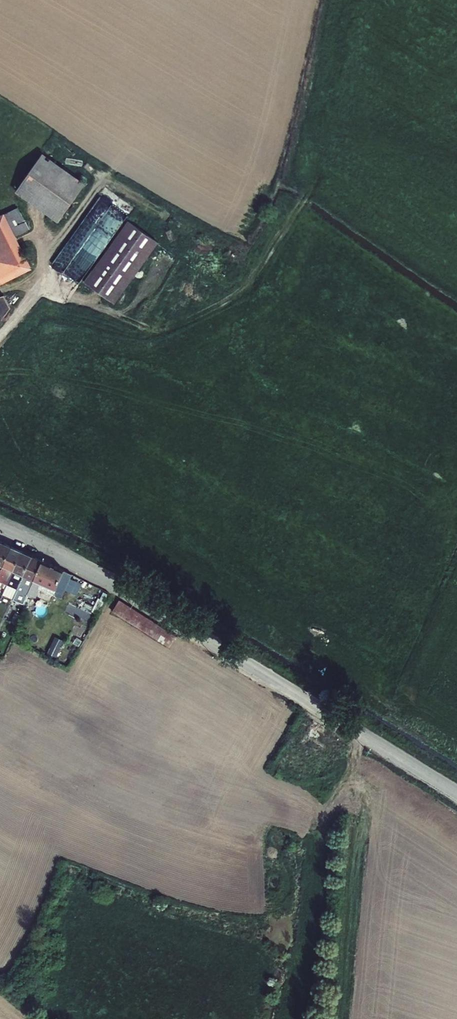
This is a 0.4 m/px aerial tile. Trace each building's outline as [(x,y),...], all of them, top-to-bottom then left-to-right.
[(43,153),(15,192),(58,222),(85,183),(43,153)] [(86,221),(93,226),(64,272),(76,280),(87,262),(93,266),(126,214),(101,198),(86,221)] [(32,269),(16,236),(29,230),(18,207),(4,213),(0,215),(0,284),(32,269)] [(128,220),(84,281),(114,304),(158,242),(128,220)] [(164,227),(163,233),(175,235),(176,230),(164,227)] [(10,307),(4,295),(0,296),(0,321),(10,307)] [(3,566),(11,546),(1,542),(0,544),(0,565),(3,566)] [(11,546),(3,566),(13,570),(14,571),(22,551),(11,546)] [(32,556),(22,551),(14,571),(23,575),(32,556)] [(42,560),(32,556),(23,575),(33,579),(42,560)] [(42,560),(33,579),(34,579),(41,583),(55,590),(64,570),(42,560)] [(3,566),(0,573),(0,581),(7,584),(13,570),(3,566)] [(23,575),(14,571),(13,570),(7,584),(18,589),(23,575)] [(64,570),(55,590),(54,593),(61,597),(72,574),(64,570)] [(33,579),(23,575),(18,589),(13,599),(24,603),(28,593),(34,579),(33,579)] [(41,583),(34,579),(28,593),(35,597),(40,587),(41,583)] [(55,590),(41,583),(40,587),(54,593),(55,590)] [(35,597),(28,593),(24,603),(22,608),(29,611),(35,597)] [(9,602),(1,599),(0,600),(0,621),(9,602)] [(119,599),(112,611),(169,647),(177,636),(119,599)]
